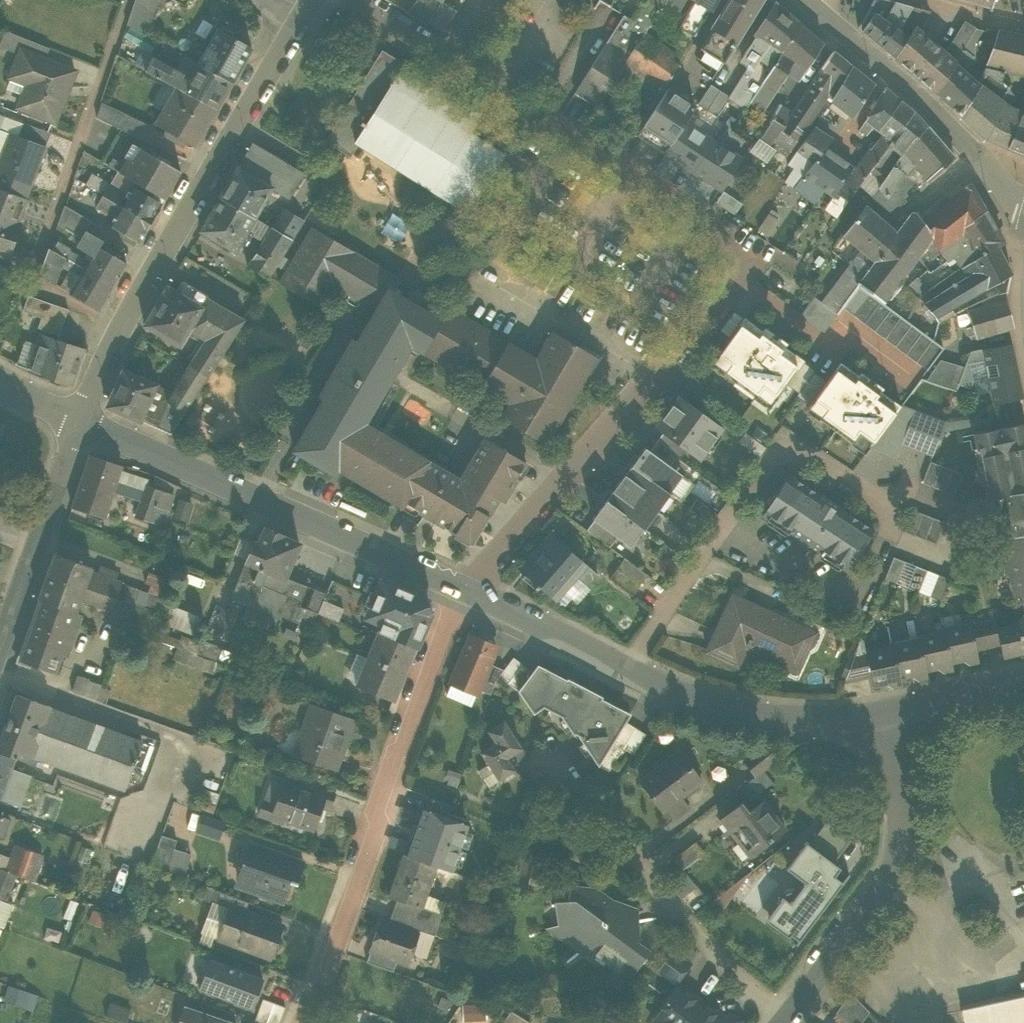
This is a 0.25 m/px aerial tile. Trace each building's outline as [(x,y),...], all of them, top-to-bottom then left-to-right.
[(145,35),(164,0),(135,0),(127,25),(145,35)] [(426,24),(441,0),(417,0),(407,12),(426,24)] [(600,103),(612,84),(625,62),(643,34),(651,22),(662,2),(659,0),(647,0),(646,1),(634,21),(623,15),(618,24),(575,92),(577,93),(577,92),(590,100),(592,97),(600,103)] [(611,7),(622,14),(628,0),(612,0),(610,4),(610,6),(611,7)] [(662,2),(651,22),(666,31),(682,4),(678,1),(678,0),(664,0),(662,2)] [(720,67),(723,63),(762,0),(730,0),(697,53),(720,67)] [(697,1),(710,9),(712,10),(717,0),(697,0),(697,1)] [(886,21),(895,3),(896,2),(890,0),(872,0),(858,27),(862,29),(874,12),(886,21)] [(680,27),(693,35),(710,9),(697,1),(696,1),(695,2),(680,27)] [(912,6),(896,2),(895,3),(886,21),(899,30),(912,6)] [(741,58),(751,64),(754,66),(759,59),(771,67),(799,23),(775,3),(754,36),(755,36),(741,58)] [(928,10),(912,6),(899,30),(907,37),(913,28),(917,31),(927,14),(928,14),(929,12),(929,11),(928,10)] [(908,37),(907,37),(899,30),(886,21),(874,12),(862,29),(862,30),(895,58),(908,37)] [(952,41),(963,48),(976,27),(964,21),(952,41)] [(771,98),(787,72),(788,70),(788,58),(806,70),(823,43),(799,23),(771,67),(758,89),(771,98)] [(218,28),(206,49),(198,64),(197,64),(231,83),(251,47),(218,28)] [(945,52),(917,31),(913,28),(907,37),(908,37),(895,58),(935,93),(954,63),(955,61),(945,52)] [(987,72),(1001,82),(1005,71),(1023,75),(1023,35),(998,29),(988,59),(984,70),(987,72)] [(45,59),(49,48),(5,30),(0,43),(0,46),(19,54),(21,50),(45,59)] [(637,101),(650,110),(678,65),(654,48),(658,42),(648,35),(647,37),(643,34),(625,62),(612,84),(638,101),(637,101)] [(952,41),(945,52),(955,61),(963,48),(952,41)] [(186,57),(198,64),(206,49),(195,43),(186,57)] [(955,61),(954,63),(964,71),(973,57),(963,48),(955,61)] [(23,109),(55,122),(75,71),(45,59),(21,50),(19,54),(12,71),(35,80),(23,109)] [(832,52),(822,68),(841,84),(842,82),(841,81),(850,66),(848,64),(832,52)] [(357,142),(468,211),(504,154),(470,133),(481,116),(404,68),(405,66),(383,53),(328,140),(350,154),(357,142)] [(182,89),(183,90),(188,81),(182,77),(184,74),(152,57),(145,70),(177,87),(182,89)] [(799,80),(806,70),(788,58),(788,70),(787,72),(799,80)] [(758,89),(771,67),(759,59),(754,66),(751,64),(730,97),(746,107),(758,89)] [(979,84),(964,71),(954,63),(935,93),(947,103),(960,115),(980,84),(979,83),(979,84)] [(217,108),(231,83),(197,64),(188,81),(183,90),(216,108),(217,108)] [(851,67),(842,82),(841,84),(832,99),(853,116),(873,85),(851,67)] [(832,99),(841,84),(822,68),(811,84),(828,95),(827,96),(832,99)] [(1009,87),(1001,82),(987,72),(981,85),(1000,100),(1009,87)] [(707,110),(720,90),(710,84),(697,104),(707,110)] [(811,84),(792,113),(788,119),(803,130),(827,96),(828,95),(811,84)] [(1010,107),(1000,100),(981,85),(980,84),(960,115),(978,133),(983,137),(993,142),(1008,148),(1021,114),(1022,112),(1010,107)] [(177,87),(164,111),(168,113),(182,89),(177,87)] [(873,126),(879,131),(901,101),(901,100),(885,87),(865,120),(873,126)] [(194,147),(216,108),(183,90),(182,89),(168,113),(164,111),(156,124),(167,131),(165,134),(182,144),(184,141),(194,147)] [(667,89),(645,122),(647,123),(669,90),(667,89)] [(746,107),(754,112),(758,115),(760,116),(771,98),(758,89),(746,107)] [(695,107),(669,90),(647,123),(644,128),(639,136),(664,154),(665,153),(685,123),(695,107)] [(720,90),(707,110),(717,116),(730,97),(720,90)] [(879,131),(883,134),(891,141),(913,111),(901,101),(879,131)] [(96,117),(142,139),(149,125),(101,103),(96,117)] [(785,123),(788,119),(792,113),(780,105),(774,116),(785,123)] [(892,141),(890,144),(896,151),(898,152),(901,155),(903,153),(927,126),(913,111),(891,141),(892,141)] [(1021,114),(1008,148),(1023,154),(1023,115),(1021,114)] [(770,145),(770,144),(785,123),(774,116),(761,138),(770,145)] [(0,129),(0,162),(11,134),(19,137),(24,123),(5,117),(0,129)] [(788,119),(785,123),(770,144),(777,149),(786,156),(797,140),(796,140),(803,130),(788,119)] [(859,130),(867,135),(873,126),(865,120),(859,130)] [(19,137),(45,147),(51,133),(24,123),(19,137)] [(665,153),(693,172),(712,141),(685,123),(665,153)] [(921,172),(930,181),(954,158),(927,126),(903,153),(914,165),(921,172)] [(796,152),(812,164),(824,147),(826,148),(832,140),(831,139),(814,128),(796,152)] [(19,137),(11,134),(0,162),(0,189),(25,199),(45,147),(19,137)] [(892,141),(891,141),(883,134),(871,149),(881,157),(890,144),(892,141)] [(770,145),(761,138),(760,139),(759,138),(749,151),(766,163),(777,149),(770,144),(770,145)] [(693,172),(723,190),(742,159),(712,141),(693,172)] [(252,142),(238,167),(272,187),(271,188),(289,199),(304,173),(252,142)] [(884,166),(896,151),(890,144),(881,157),(869,173),(881,184),(890,171),(884,166)] [(813,165),(805,175),(796,187),(795,188),(814,203),(823,191),(825,189),(827,191),(833,195),(835,192),(853,166),(843,160),(826,148),(824,147),(812,164),(813,165)] [(164,199),(181,171),(140,148),(132,162),(127,158),(123,164),(113,158),(108,166),(118,172),(164,199)] [(869,148),(856,167),(855,171),(846,183),(856,191),(860,185),(869,173),(881,157),(871,149),(869,148)] [(785,181),(796,187),(805,175),(813,165),(812,164),(796,152),(787,164),(793,168),(785,181)] [(881,184),(879,188),(887,198),(904,174),(907,176),(914,165),(903,153),(901,155),(890,171),(881,184)] [(921,172),(914,165),(907,176),(904,174),(887,198),(879,188),(872,197),(889,211),(905,199),(901,195),(921,172)] [(848,201),(856,191),(846,183),(855,171),(856,167),(853,166),(835,192),(848,201)] [(254,217),(271,188),(272,187),(238,167),(220,197),(254,217)] [(860,185),(872,197),(879,188),(881,184),(869,173),(860,185)] [(86,185),(103,195),(109,184),(92,174),(86,185)] [(939,251),(940,251),(988,215),(970,183),(923,222),(921,223),(931,239),(939,251)] [(109,184),(103,195),(150,223),(161,203),(132,186),(124,199),(119,196),(122,192),(110,185),(109,184)] [(7,216),(5,220),(15,223),(25,199),(0,189),(0,214),(7,216)] [(836,218),(848,201),(835,192),(833,195),(824,209),(836,218)] [(138,243),(150,223),(103,195),(96,206),(114,217),(109,225),(138,243)] [(247,230),(254,217),(220,197),(201,231),(235,251),(240,241),(246,244),(252,233),(247,230)] [(66,227),(78,234),(87,218),(64,205),(58,224),(65,228),(66,227)] [(861,250),(863,251),(884,222),(865,206),(843,234),(861,250)] [(884,302),(917,257),(931,239),(921,223),(923,222),(916,213),(915,212),(913,211),(912,212),(910,213),(896,232),(875,261),(858,284),(859,284),(883,303),(884,302)] [(1003,242),(988,215),(940,251),(946,260),(949,265),(956,259),(961,267),(982,255),(982,254),(997,246),(1003,242)] [(15,223),(5,220),(0,218),(0,254),(10,257),(21,225),(15,223)] [(894,231),(884,222),(863,251),(875,261),(896,232),(894,231)] [(62,256),(64,258),(78,234),(66,227),(65,228),(52,251),(62,256)] [(278,282),(321,307),(334,286),(354,251),(312,227),(291,262),(278,282)] [(247,266),(268,279),(292,240),(271,228),(247,266)] [(91,256),(88,262),(83,269),(112,286),(126,263),(99,247),(103,240),(86,231),(77,247),(91,256)] [(939,251),(931,239),(917,257),(928,268),(931,271),(946,260),(940,251),(939,251)] [(924,304),(935,317),(951,308),(1011,274),(997,246),(982,254),(982,255),(961,267),(967,276),(924,304)] [(39,275),(52,283),(53,281),(59,265),(62,256),(52,251),(48,249),(39,275)] [(858,284),(875,261),(863,251),(861,250),(822,302),(836,313),(837,314),(859,284),(858,284)] [(390,291),(395,281),(397,277),(354,251),(334,286),(349,295),(347,300),(354,305),(357,306),(360,301),(376,311),(388,290),(390,291)] [(59,265),(65,269),(75,274),(76,273),(80,275),(83,269),(75,264),(64,258),(62,256),(59,265)] [(75,264),(83,269),(88,262),(84,259),(83,261),(78,258),(75,264)] [(70,293),(80,275),(76,273),(75,274),(65,269),(56,285),(70,293)] [(112,286),(83,269),(80,275),(70,293),(99,310),(112,286)] [(909,287),(913,291),(917,296),(918,297),(927,292),(915,279),(907,285),(909,287)] [(853,315),(869,294),(859,287),(843,308),(853,315)] [(190,329),(209,340),(224,350),(243,320),(207,298),(201,307),(167,288),(146,325),(156,331),(169,339),(169,338),(181,345),(190,329)] [(338,469),(401,506),(403,502),(427,461),(364,424),(411,345),(423,352),(441,321),(390,291),(388,290),(376,311),(358,341),(353,339),(319,397),(323,400),(293,450),(334,474),(338,469)] [(907,319),(917,296),(913,291),(901,315),(907,319)] [(982,301),(984,306),(990,304),(990,305),(1006,300),(1008,292),(999,295),(998,294),(982,301)] [(864,323),(879,302),(869,294),(853,315),(864,323)] [(38,328),(59,335),(68,309),(28,295),(23,311),(42,318),(38,328)] [(801,315),(824,332),(837,314),(836,313),(822,302),(815,297),(801,315)] [(1013,327),(1006,300),(990,305),(990,304),(984,306),(967,311),(972,326),(975,335),(976,338),(998,332),(997,331),(1013,327)] [(874,331),(890,310),(879,302),(864,323),(874,331)] [(449,308),(443,318),(474,337),(480,327),(449,308)] [(954,315),(951,308),(935,317),(938,322),(954,315)] [(885,338),(900,317),(890,310),(874,331),(885,338)] [(719,330),(728,337),(742,318),(733,311),(719,330)] [(803,361),(804,360),(785,346),(787,343),(778,336),(775,340),(771,337),(774,333),(764,326),(762,329),(744,316),(742,318),(728,337),(713,358),(727,368),(725,371),(757,394),(759,391),(774,402),(786,384),(803,361)] [(903,335),(910,325),(900,317),(885,338),(885,339),(895,346),(900,338),(899,333),(903,335)] [(423,352),(482,387),(508,343),(480,327),(474,337),(443,318),(441,321),(423,352)] [(921,333),(910,325),(895,346),(905,354),(906,353),(921,333)] [(969,337),(975,335),(972,326),(966,328),(969,337)] [(536,360),(508,343),(482,387),(510,404),(502,417),(546,443),(592,365),(575,355),(579,348),(552,332),(536,360)] [(931,340),(921,333),(906,353),(915,361),(931,340)] [(36,371),(72,384),(84,350),(40,335),(33,354),(41,356),(36,371)] [(208,376),(224,350),(209,340),(192,367),(208,376)] [(941,348),(931,340),(915,361),(926,369),(941,348)] [(987,374),(994,404),(1023,398),(1011,343),(971,351),(967,362),(969,363),(972,377),(987,374)] [(595,358),(579,348),(575,355),(592,365),(595,358)] [(28,369),(36,371),(41,356),(33,354),(28,369)] [(722,375),(725,371),(727,368),(713,358),(708,365),(722,375)] [(927,380),(956,390),(958,383),(961,375),(965,367),(940,360),(927,380)] [(814,370),(803,361),(786,384),(798,392),(813,372),(814,370)] [(857,374),(839,361),(825,381),(809,402),(822,413),(820,416),(852,440),(855,436),(869,447),(900,405),(881,391),(883,388),(873,381),(871,384),(867,382),(870,378),(860,371),(857,374)] [(967,362),(965,367),(961,375),(958,383),(970,389),(973,381),(972,377),(969,363),(967,362)] [(185,412),(208,376),(192,367),(189,365),(173,392),(167,401),(168,402),(185,412)] [(112,408),(141,421),(144,413),(157,385),(123,370),(109,401),(107,406),(112,408)] [(825,381),(814,372),(797,395),(808,403),(809,402),(825,381)] [(685,388),(704,402),(708,404),(716,393),(693,376),(685,388)] [(144,413),(160,420),(168,402),(167,401),(173,392),(157,385),(144,413)] [(759,391),(757,394),(754,399),(768,409),(774,402),(759,391)] [(689,450),(700,458),(721,429),(720,428),(710,421),(711,420),(698,410),(693,407),(692,408),(678,397),(656,426),(664,431),(671,437),(670,438),(686,450),(688,451),(689,450)] [(141,421),(171,434),(185,412),(168,402),(160,420),(144,413),(141,421)] [(710,421),(720,428),(727,419),(708,404),(704,402),(698,410),(711,420),(710,421)] [(822,413),(809,402),(808,403),(803,410),(817,420),(820,416),(822,413)] [(896,457),(901,444),(914,410),(901,404),(900,405),(869,447),(896,457)] [(946,422),(914,410),(901,444),(932,455),(937,443),(939,444),(946,422)] [(986,493),(1023,484),(1023,423),(1001,428),(1001,429),(997,430),(997,429),(973,434),(977,450),(983,449),(989,481),(983,483),(986,493)] [(664,431),(656,441),(679,458),(686,450),(670,438),(671,437),(664,431)] [(738,442),(759,457),(766,447),(745,432),(738,442)] [(864,454),(869,447),(855,436),(852,440),(850,444),(864,454)] [(464,485),(489,442),(484,439),(459,482),(464,485)] [(672,468),(679,458),(656,441),(649,451),(672,468)] [(456,534),(457,534),(474,530),(494,496),(498,498),(509,492),(516,480),(526,464),(526,463),(489,442),(464,485),(459,482),(450,476),(451,475),(427,461),(403,502),(418,511),(456,534)] [(638,457),(631,466),(669,493),(682,475),(672,468),(649,451),(644,447),(638,457)] [(90,454),(80,481),(114,492),(142,501),(145,492),(117,483),(120,471),(123,465),(90,454)] [(631,466),(638,457),(634,454),(627,463),(631,466)] [(922,483),(954,495),(962,474),(930,461),(922,483)] [(624,475),(631,466),(627,463),(620,472),(624,475)] [(526,464),(516,480),(521,480),(529,465),(526,464)] [(656,511),(669,493),(631,466),(624,475),(618,483),(656,511)] [(145,492),(147,486),(148,480),(120,471),(117,483),(145,492)] [(810,546),(847,570),(873,530),(788,474),(762,515),(799,539),(797,541),(809,548),(810,546)] [(149,485),(181,493),(183,484),(151,477),(149,485)] [(105,519),(114,492),(80,481),(71,508),(105,519)] [(643,528),(656,511),(618,483),(612,491),(606,500),(643,528)] [(1004,495),(1023,490),(1023,484),(986,493),(987,499),(1004,495)] [(145,492),(142,501),(168,510),(173,494),(147,486),(145,492)] [(606,500),(612,491),(608,489),(602,498),(606,500)] [(1013,536),(1023,533),(1023,490),(1004,495),(1013,536)] [(457,534),(456,534),(454,537),(467,545),(472,544),(486,521),(485,520),(498,498),(494,496),(474,530),(457,534)] [(189,520),(194,501),(179,497),(175,517),(189,520)] [(599,509),(606,500),(602,498),(595,507),(599,509)] [(689,508),(710,524),(717,514),(696,499),(689,508)] [(630,546),(643,528),(606,500),(599,509),(592,519),(594,520),(617,537),(630,546)] [(162,526),(168,510),(142,501),(137,516),(136,517),(141,519),(162,526)] [(403,502),(401,506),(400,507),(413,515),(417,513),(418,511),(403,502)] [(903,531),(935,543),(944,522),(911,509),(903,531)] [(587,530),(610,546),(617,537),(594,520),(587,530)] [(254,542),(246,561),(284,578),(285,577),(299,543),(265,528),(258,544),(254,542)] [(1021,595),(1023,595),(1023,533),(1013,536),(1000,539),(1004,555),(1001,558),(1005,579),(1009,580),(1013,597),(1021,595)] [(539,587),(554,600),(555,598),(575,575),(586,564),(568,549),(570,547),(559,537),(557,539),(552,534),(527,563),(531,567),(525,575),(522,578),(535,590),(539,587)] [(47,574),(85,587),(91,570),(92,567),(55,553),(47,574)] [(884,578),(895,583),(904,561),(893,557),(884,578)] [(610,578),(632,594),(647,575),(624,558),(610,578)] [(308,586),(285,577),(284,578),(246,561),(230,599),(248,606),(277,618),(279,619),(286,602),(296,606),(299,600),(301,601),(308,586)] [(904,561),(895,583),(907,587),(915,566),(904,561)] [(520,570),(525,575),(531,567),(527,563),(520,570)] [(575,575),(587,586),(598,574),(586,564),(575,575)] [(907,587),(918,591),(926,570),(915,566),(907,587)] [(100,568),(98,573),(113,579),(115,574),(100,568)] [(122,582),(113,579),(98,573),(91,570),(85,587),(116,598),(122,582)] [(938,574),(926,570),(918,591),(929,596),(938,574)] [(141,606),(161,613),(173,583),(149,573),(145,582),(151,585),(141,606)] [(76,612),(80,600),(85,587),(47,574),(38,599),(76,612)] [(929,596),(940,600),(949,579),(938,574),(929,596)] [(570,599),(576,604),(590,588),(587,586),(575,575),(555,598),(564,606),(570,599)] [(383,632),(383,633),(416,647),(431,612),(424,597),(382,579),(366,617),(381,623),(378,630),(383,632)] [(116,598),(85,587),(80,600),(111,611),(112,611),(116,599),(116,598)] [(306,608),(318,613),(323,600),(326,593),(314,588),(306,608)] [(781,663),(796,670),(813,634),(768,613),(767,614),(754,608),(755,607),(733,597),(717,632),(708,650),(708,652),(737,665),(744,648),(747,650),(748,648),(752,639),(785,654),(781,663)] [(31,664),(55,673),(76,612),(38,599),(16,659),(30,664),(31,664)] [(119,627),(152,638),(160,613),(116,599),(112,611),(111,611),(109,616),(119,627)] [(325,616),(338,621),(343,609),(323,600),(318,613),(325,616)] [(272,630),(277,618),(248,606),(243,616),(272,630)] [(176,607),(171,623),(196,631),(200,614),(176,607)] [(1018,622),(1013,623),(1013,624),(1007,625),(1007,626),(999,628),(998,627),(997,628),(996,628),(999,645),(1002,657),(1023,653),(1023,613),(1018,622)] [(995,619),(982,622),(988,647),(999,645),(996,628),(997,628),(995,619)] [(943,627),(943,630),(950,663),(962,661),(968,664),(978,662),(976,650),(970,624),(970,621),(943,627)] [(976,650),(988,647),(982,622),(970,624),(976,650)] [(917,635),(918,637),(925,671),(937,669),(943,672),(952,670),(950,663),(943,630),(917,635)] [(189,651),(196,653),(201,639),(179,631),(174,646),(176,646),(189,651)] [(393,701),(416,647),(383,633),(376,649),(372,647),(363,669),(367,671),(360,687),(393,701)] [(451,682),(477,693),(478,689),(489,663),(496,647),(470,636),(451,682)] [(892,643),(892,645),(900,679),(911,676),(917,680),(927,678),(925,671),(918,637),(892,643)] [(752,639),(748,648),(781,663),(785,654),(752,639)] [(901,686),(900,679),(892,645),(867,650),(867,651),(865,652),(871,677),(873,687),(886,684),(892,688),(901,686)] [(189,651),(176,646),(171,658),(185,663),(189,651)] [(185,663),(198,668),(203,656),(196,653),(189,651),(185,663)] [(843,682),(843,683),(871,677),(865,652),(854,655),(843,682)] [(207,657),(203,656),(198,668),(207,671),(212,659),(207,657)] [(499,676),(518,691),(532,671),(513,657),(504,669),(499,676)] [(30,664),(16,659),(15,663),(30,668),(31,664),(30,664)] [(218,661),(212,659),(207,671),(214,673),(218,661)] [(478,689),(490,694),(495,681),(499,676),(504,669),(489,663),(478,689)] [(598,765),(630,713),(601,698),(602,696),(567,678),(566,679),(538,664),(532,671),(518,691),(533,713),(543,707),(561,716),(561,717),(573,735),(574,735),(575,733),(579,735),(578,736),(598,765)] [(72,691),(95,699),(100,685),(77,677),(72,691)] [(450,685),(447,694),(467,701),(470,693),(450,685)] [(15,757),(16,758),(18,751),(32,756),(51,707),(51,706),(17,694),(0,741),(0,752),(15,757)] [(297,756),(336,770),(355,719),(312,704),(302,731),(305,733),(297,756)] [(125,790),(128,781),(132,770),(142,741),(51,707),(32,756),(37,758),(125,790)] [(623,748),(633,754),(646,734),(626,721),(612,743),(622,750),(623,748)] [(481,753),(489,765),(498,779),(514,769),(511,766),(517,762),(512,755),(521,749),(504,722),(488,732),(496,743),(481,753)] [(598,765),(608,772),(622,750),(612,743),(598,765)] [(37,758),(32,756),(18,751),(16,758),(15,757),(14,758),(35,765),(37,758)] [(640,781),(663,811),(666,809),(681,797),(702,781),(679,751),(640,781)] [(0,797),(10,769),(14,758),(15,757),(0,752),(0,797)] [(487,785),(498,779),(489,765),(478,771),(487,785)] [(30,776),(10,769),(0,797),(20,804),(30,776)] [(142,774),(132,770),(128,781),(138,784),(142,774)] [(285,819),(314,830),(324,804),(309,800),(312,793),(282,782),(273,805),(262,801),(257,814),(283,824),(285,819)] [(730,812),(730,813),(742,804),(756,793),(747,782),(722,801),(730,812)] [(324,804),(331,807),(336,794),(314,786),(312,793),(309,800),(324,804)] [(196,796),(215,803),(218,793),(199,787),(196,796)] [(688,807),(681,797),(666,809),(673,818),(688,807)] [(193,808),(211,814),(215,804),(196,798),(193,808)] [(499,817),(508,820),(514,800),(504,798),(499,817)] [(762,801),(748,812),(735,822),(731,825),(753,853),(784,829),(762,801)] [(730,812),(726,814),(730,819),(732,818),(735,822),(748,812),(742,804),(730,813),(730,812)] [(421,813),(401,805),(397,816),(417,823),(421,813)] [(449,818),(423,809),(407,855),(436,865),(436,866),(451,871),(467,826),(449,819),(449,818)] [(220,819),(203,813),(197,830),(214,836),(220,819)] [(731,825),(735,822),(732,818),(730,819),(726,814),(719,820),(726,829),(731,825)] [(3,837),(10,820),(4,818),(0,829),(0,836),(3,837)] [(851,840),(826,821),(809,844),(808,845),(832,864),(833,863),(851,840)] [(731,825),(726,829),(748,857),(753,853),(731,825)] [(151,865),(166,870),(173,848),(177,840),(162,835),(151,865)] [(410,842),(390,835),(386,846),(406,852),(410,842)] [(673,859),(681,870),(704,853),(695,841),(673,859)] [(786,869),(789,871),(808,845),(809,844),(806,842),(786,869)] [(240,884),(284,899),(290,882),(295,883),(303,861),(248,843),(241,863),(246,864),(240,884)] [(832,864),(808,845),(789,871),(804,883),(790,903),(785,899),(769,919),(790,935),(798,941),(843,882),(841,881),(834,876),(838,871),(840,868),(833,863),(832,864)] [(18,875),(31,880),(40,854),(21,847),(17,860),(0,854),(0,869),(18,875)] [(190,854),(173,848),(166,870),(183,877),(190,854)] [(405,902),(421,908),(421,906),(425,894),(436,866),(436,865),(407,855),(404,854),(388,896),(396,899),(405,902)] [(18,875),(0,869),(0,898),(8,901),(18,875)] [(844,876),(838,871),(834,876),(841,881),(844,876)] [(609,955),(611,956),(625,937),(637,919),(628,921),(626,911),(608,902),(593,891),(572,889),(571,904),(565,905),(570,924),(552,929),(582,951),(592,943),(600,949),(609,955)] [(228,907),(244,913),(249,902),(217,890),(212,903),(227,909),(228,907)] [(421,906),(441,914),(446,901),(425,894),(421,906)] [(788,938),(790,935),(769,919),(785,899),(782,897),(765,920),(788,938)] [(389,919),(398,922),(405,902),(396,899),(389,919)] [(419,929),(434,935),(438,923),(441,914),(421,906),(421,908),(405,902),(398,922),(419,929)] [(217,937),(271,957),(282,927),(244,913),(228,907),(227,909),(217,937)] [(396,960),(407,963),(411,953),(418,933),(380,920),(374,937),(373,937),(370,938),(369,942),(370,945),(371,945),(369,950),(370,950),(396,960)] [(434,935),(474,949),(477,937),(438,923),(434,935)] [(418,933),(411,953),(425,958),(434,935),(419,929),(418,933)] [(612,973),(624,981),(644,954),(633,947),(635,945),(625,937),(611,956),(609,955),(606,960),(616,967),(612,973)] [(602,965),(606,960),(609,955),(600,949),(593,959),(602,965)] [(366,961),(392,971),(396,960),(370,950),(366,961)] [(658,970),(677,984),(690,965),(671,951),(658,970)] [(210,959),(199,988),(252,1008),(263,979),(210,959)] [(618,990),(624,981),(612,973),(605,981),(618,990)] [(26,1006),(31,991),(9,983),(4,998),(26,1006)] [(656,1022),(685,1022),(701,1001),(680,986),(654,1021),(656,1022)] [(851,1022),(859,1022),(867,1011),(857,1000),(850,995),(837,1013),(851,1022)] [(963,1022),(1023,1022),(1023,996),(960,1010),(963,1022)] [(262,998),(254,1021),(261,1022),(279,1022),(285,1007),(262,998)] [(701,1001),(685,1022),(717,1022),(722,1017),(701,1001)] [(106,1015),(127,1022),(131,1010),(111,1003),(106,1015)] [(185,1006),(178,1022),(234,1022),(185,1006)] [(511,1011),(503,1022),(530,1022),(511,1011)] [(745,1022),(731,1013),(724,1022),(745,1022)]
